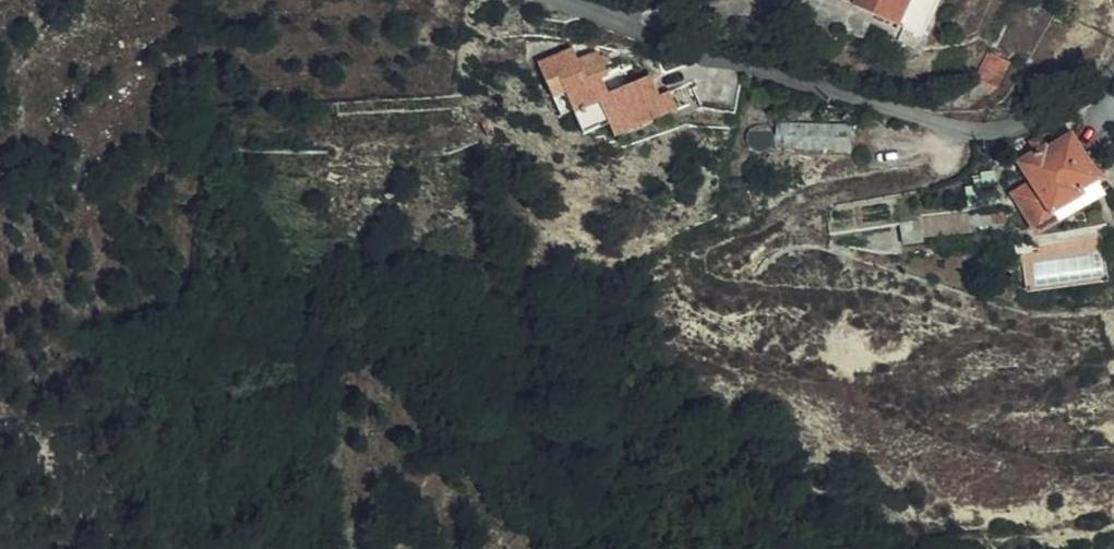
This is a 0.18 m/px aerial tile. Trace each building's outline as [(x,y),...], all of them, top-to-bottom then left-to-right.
[(854,3),(921,36),(938,0),(855,0),(854,3)] [(998,87),(1009,59),(988,50),(976,78),(998,87)] [(543,75),(535,63),(503,85),(529,122),(540,115),(565,150),(588,134),(600,151),(656,111),(644,94),(635,100),(622,81),(584,108),(572,92),(580,86),(562,62),(543,75)] [(835,125),(788,125),(788,149),(788,150),(835,150),(835,125)] [(1032,182),(1015,193),(1033,223),(1079,195),(1099,183),(1095,176),(1101,172),(1086,146),(1078,151),(1069,135),(1046,149),(1037,138),(1031,142),(1035,151),(1020,162),(1032,182)] [(1033,223),(1015,193),(1011,195),(1036,236),(1084,205),(1079,195),(1033,223)]
